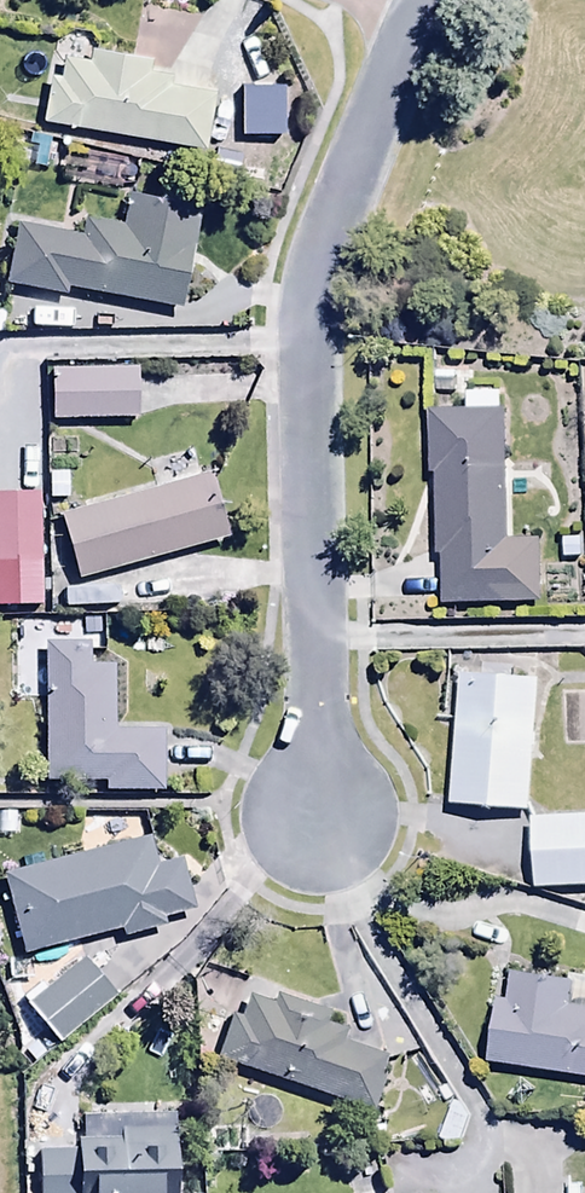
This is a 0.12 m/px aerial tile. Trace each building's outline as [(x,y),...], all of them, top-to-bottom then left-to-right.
[(51,81),(43,127),(207,156),(217,98),(172,90),(174,81),(151,77),(153,65),(93,54),(91,67),(66,62),(63,83),(51,81)] [(68,301),(69,294),(184,314),(201,218),(127,205),(123,232),(86,225),(83,242),(20,231),(9,291),(68,301)] [(435,393),(456,393),(455,356),(434,357),(435,393)] [(53,375),(54,426),(143,424),(142,373),(53,375)] [(444,564),(446,610),(542,605),(539,547),(512,548),(503,397),(469,399),(470,415),(430,417),(440,564),(444,564)] [(63,523),(80,583),(229,540),(211,480),(63,523)] [(0,500),(0,576),(19,576),(18,570),(44,569),(42,499),(0,500)] [(91,647),(45,647),(46,785),(105,785),(105,797),(166,797),(166,735),(116,735),(116,667),(91,668),(91,647)] [(532,814),(538,686),(460,682),(453,810),(532,814)] [(533,823),(536,897),(584,894),(584,821),(533,823)] [(149,845),(5,882),(25,961),(125,935),(126,940),(168,929),(166,923),(196,916),(183,865),(156,872),(149,845)] [(118,1000),(84,961),(29,1009),(64,1048),(118,1000)] [(572,987),(511,978),(507,1007),(498,1006),(489,1069),(584,1083),(584,1013),(568,1010),(572,987)] [(232,1019),(216,1066),(376,1118),(394,1063),(348,1048),(354,1028),(281,1004),(279,1010),(248,1000),(241,1022),(232,1019)] [(42,1192),(190,1192),(189,1121),(83,1122),(83,1155),(41,1155),(42,1192)]
